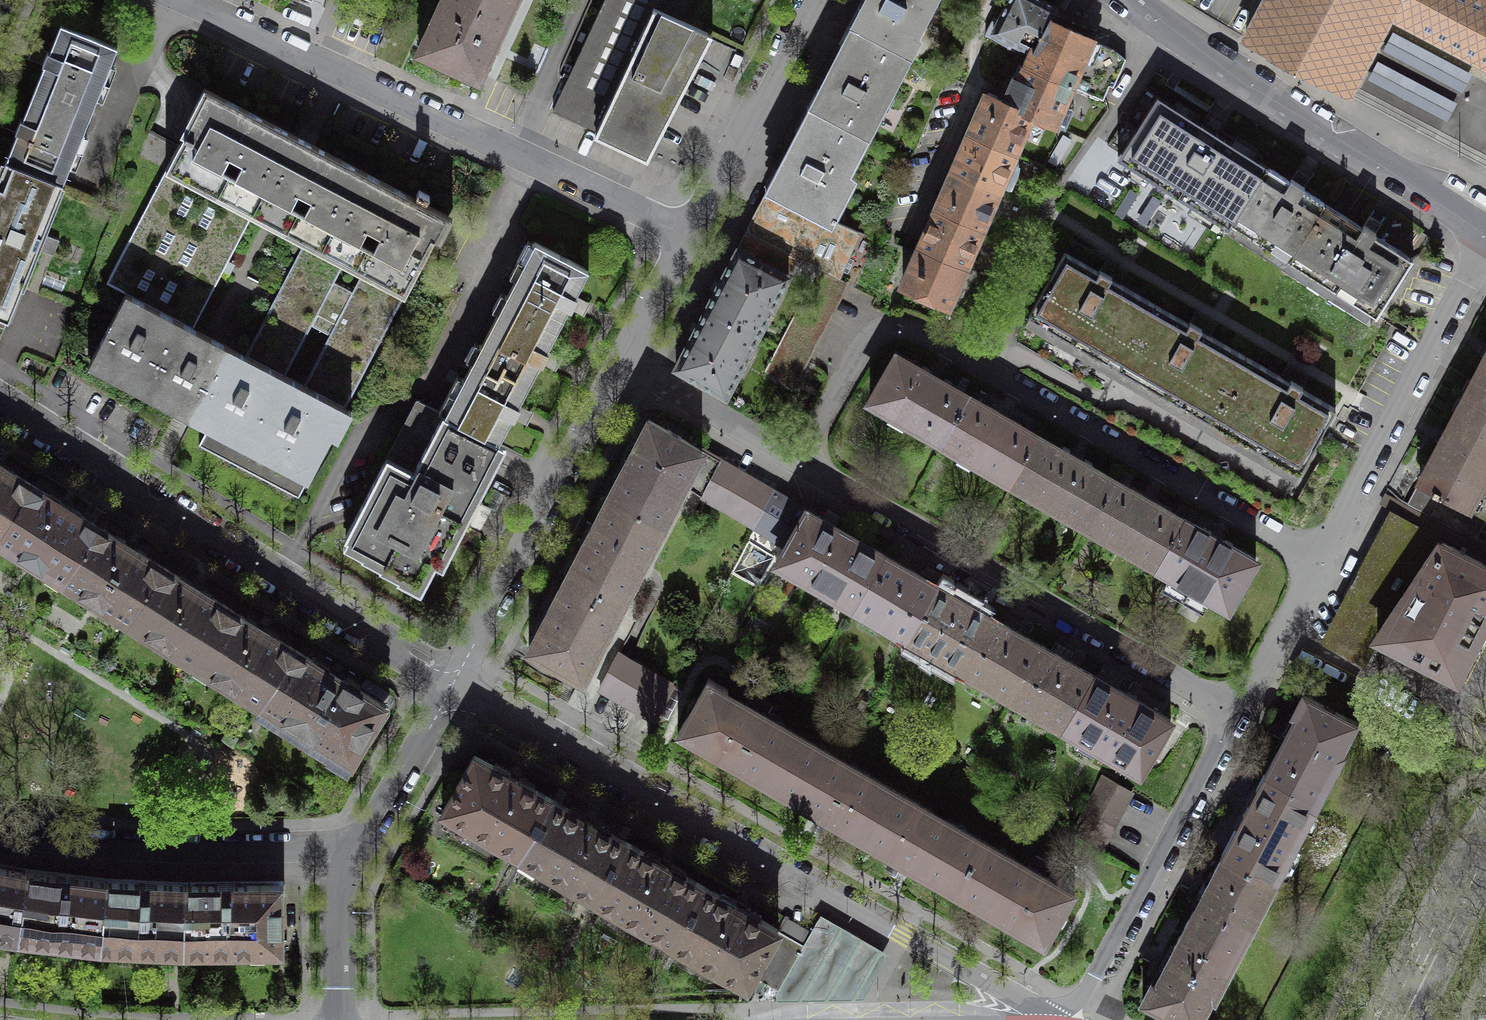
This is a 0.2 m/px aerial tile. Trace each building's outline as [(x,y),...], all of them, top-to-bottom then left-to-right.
[(515,0),(444,0),(420,50),(419,52),(478,80),(497,38),(515,0)] [(593,132),(591,136),(648,163),(708,37),(678,23),(689,0),(603,0),(550,111),(593,132)] [(867,1),(860,15),(863,17),(857,30),(908,56),(916,40),(917,39),(914,37),(933,0),(868,0),(867,1)] [(986,35),(991,37),(994,33),(1032,53),(1056,8),(1041,0),(1010,0),(1001,16),(999,20),(995,18),(986,35)] [(1235,46),(1347,104),(1391,22),(1402,0),(1259,0),(1240,35),(1235,46)] [(1391,22),(1485,72),(1485,0),(1402,0),(1391,22)] [(1028,62),(1026,66),(1072,86),(1103,100),(1110,86),(1113,87),(1126,59),(1114,49),(1092,40),(1095,34),(1077,26),(1060,19),(1053,16),(1057,9),(1056,8),(1032,53),(1028,62)] [(45,65),(34,92),(89,114),(116,48),(117,48),(117,47),(61,24),(60,25),(61,26),(50,52),(47,51),(45,57),(42,64),(45,65)] [(899,72),(908,56),(857,30),(836,70),(832,68),(825,82),(818,95),(821,97),(815,110),(866,136),(880,109),(881,109),(900,73),(899,72)] [(986,95),(969,133),(1015,154),(1032,115),(1055,126),(1072,86),(1026,66),(1020,80),(1013,77),(1006,93),(1002,100),(986,93),(986,95)] [(251,214),(293,134),(267,121),(204,88),(180,133),(184,135),(166,170),(251,214)] [(1108,145),(1231,223),(1267,167),(1216,135),(1222,126),(1215,121),(1208,117),(1203,126),(1144,88),(1108,145)] [(63,181),(89,114),(34,92),(23,120),(20,119),(18,125),(15,132),(18,133),(7,159),(6,160),(63,183),(63,182),(63,181)] [(846,174),(866,136),(815,110),(794,150),(790,148),(785,158),(780,168),(784,169),(773,189),(770,188),(769,189),(771,190),(819,215),(831,220),(831,219),(848,227),(853,217),(839,210),(837,208),(838,207),(840,208),(842,205),(839,204),(853,178),(846,174)] [(1015,154),(969,133),(955,165),(952,171),(998,191),(1015,154)] [(369,174),(293,134),(251,214),(252,215),(304,243),(344,263),(362,273),(405,295),(433,240),(441,244),(454,218),(369,174)] [(63,183),(6,160),(0,176),(0,316),(8,320),(36,251),(63,183)] [(1289,260),(1325,204),(1325,203),(1302,189),(1308,180),(1302,176),(1296,173),(1290,181),(1268,167),(1267,167),(1231,223),(1289,260)] [(225,267),(252,215),(251,214),(166,170),(107,283),(126,293),(193,328),(225,267)] [(949,178),(936,209),(982,229),(998,191),(952,171),(949,178)] [(819,215),(771,190),(769,193),(768,193),(753,221),(748,231),(749,231),(748,232),(799,257),(798,258),(810,264),(820,269),(820,268),(838,278),(858,231),(848,227),(831,219),(831,220),(819,215)] [(1362,228),(1325,204),(1289,260),(1376,316),(1412,259),(1374,235),(1380,226),(1374,222),(1368,218),(1362,228)] [(982,229),(936,209),(922,240),(919,247),(965,267),(982,229)] [(710,302),(698,323),(750,350),(798,258),(799,257),(748,232),(739,249),(738,248),(710,302)] [(535,243),(508,295),(533,308),(530,314),(557,329),(568,308),(571,309),(574,303),(577,297),(575,295),(587,271),(588,271),(589,270),(535,242),(534,243),(535,243)] [(362,273),(352,292),(334,282),(344,263),(304,243),(274,300),(245,355),(285,376),(311,325),(330,335),(303,385),(345,407),(405,295),(362,273)] [(949,305),(965,267),(919,247),(916,253),(902,285),(949,305)] [(1119,367),(1155,304),(1120,284),(1127,273),(1116,267),(1105,260),(1099,272),(1065,252),(1029,315),(1119,367)] [(773,359),(798,373),(822,327),(846,282),(838,278),(820,268),(820,269),(773,359)] [(166,405),(175,410),(192,419),(230,347),(193,328),(126,293),(88,365),(166,405)] [(508,295),(473,362),(498,375),(501,369),(529,383),(540,362),(542,364),(546,357),(549,351),(546,350),(557,329),(530,314),(533,308),(508,295)] [(1189,323),(1155,304),(1119,367),(1209,419),(1245,356),(1210,336),(1217,325),(1206,318),(1195,312),(1189,323)] [(726,396),(750,350),(698,323),(687,345),(676,367),(726,396)] [(1217,334),(1244,350),(1249,340),(1223,325),(1217,334)] [(245,355),(230,347),(192,419),(197,421),(205,426),(208,427),(199,445),(298,497),(331,435),(337,439),(352,411),(345,407),(303,385),(285,376),(245,355)] [(870,401),(942,442),(968,395),(935,376),(897,354),(870,401)] [(1280,376),(1245,356),(1209,419),(1300,471),(1336,408),(1302,388),(1308,377),(1297,371),(1287,365),(1280,376)] [(1408,504),(1456,529),(1457,528),(1476,539),(1485,520),(1485,356),(1442,438),(1408,504)] [(798,373),(773,359),(766,372),(792,386),(798,373)] [(445,414),(499,442),(498,441),(511,417),(514,418),(517,412),(520,406),(518,405),(529,383),(501,369),(498,375),(473,362),(446,414),(445,414)] [(1003,415),(968,395),(942,442),(1011,482),(1038,435),(1003,415)] [(499,442),(445,414),(418,400),(346,537),(366,548),(365,549),(384,559),(383,561),(402,571),(398,579),(420,591),(450,534),(457,538),(467,519),(477,500),(470,496),(498,443),(499,442)] [(619,476),(609,494),(635,508),(634,511),(663,526),(674,504),(692,514),(702,496),(701,495),(720,460),(649,419),(642,432),(644,433),(638,444),(626,466),(621,477),(619,476)] [(1076,457),(1038,435),(1011,482),(1087,525),(1114,479),(1076,457)] [(756,527),(775,492),(745,474),(720,460),(701,495),(702,496),(756,527)] [(31,484),(0,464),(0,534),(31,484)] [(1148,499),(1114,479),(1087,525),(1156,565),(1183,518),(1148,499)] [(97,525),(64,504),(31,484),(0,534),(0,542),(62,581),(97,525)] [(791,501),(775,492),(756,527),(749,541),(779,559),(807,510),(791,501)] [(635,508),(609,494),(609,495),(610,496),(603,511),(601,510),(593,525),(594,530),(592,535),(589,540),(585,541),(576,557),(578,558),(571,572),(569,571),(568,572),(594,586),(593,588),(622,603),(663,526),(634,511),(635,508)] [(1473,539),(1386,494),(1380,506),(1466,551),(1473,539)] [(854,607),(884,554),(847,533),(807,510),(779,559),(777,562),(854,607)] [(1377,637),(1455,678),(1485,619),(1485,563),(1467,552),(1394,514),(1359,581),(1326,642),(1364,662),(1377,637)] [(1183,518),(1156,565),(1156,566),(1228,608),(1256,559),(1218,538),(1183,518)] [(128,622),(163,566),(130,546),(97,525),(62,581),(128,622)] [(1474,539),(1467,552),(1485,563),(1485,545),(1474,539)] [(898,563),(884,554),(854,607),(906,637),(936,585),(898,563)] [(196,587),(163,566),(128,622),(194,663),(229,608),(196,587)] [(594,586),(568,572),(558,591),(555,591),(539,622),(541,625),(529,648),(583,679),(602,641),(622,603),(593,588),(594,586)] [(949,592),(936,585),(906,637),(958,667),(989,615),(949,592)] [(260,704),(295,649),(262,628),(229,608),(194,663),(260,704)] [(1021,633),(989,615),(958,667),(1011,697),(1041,645),(1021,633)] [(1071,662),(1041,645),(1011,697),(1063,728),(1093,675),(1071,662)] [(331,671),(295,649),(260,704),(333,750),(328,757),(346,769),(383,704),(331,671)] [(618,653),(600,688),(627,704),(655,720),(673,684),(618,653)] [(1093,675),(1063,728),(1140,772),(1170,719),(1132,697),(1093,675)] [(699,740),(776,784),(790,760),(786,758),(799,735),(763,714),(726,693),(728,689),(709,678),(678,733),(696,744),(699,740)] [(1296,714),(1286,734),(1265,774),(1293,789),(1289,796),(1315,809),(1334,775),(1332,774),(1342,755),(1339,753),(1356,722),(1303,694),(1294,713),(1296,714)] [(862,840),(891,788),(799,735),(786,758),(790,760),(776,784),(805,801),(860,832),(857,837),(862,840)] [(519,854),(551,798),(513,776),(475,754),(443,810),(519,854)] [(1247,808),(1222,855),(1251,870),(1252,867),(1276,880),(1278,876),(1280,877),(1296,846),(1294,845),(1304,826),(1306,827),(1315,809),(1289,796),(1293,789),(1265,774),(1247,808)] [(1104,777),(1074,834),(1101,849),(1116,821),(1131,792),(1104,777)] [(982,840),(891,788),(862,840),(867,842),(871,836),(883,843),(882,845),(911,862),(939,878),(940,876),(956,885),(982,840)] [(519,854),(594,897),(626,842),(589,820),(551,798),(519,854)] [(1029,867),(982,840),(956,885),(972,894),(971,896),(1027,928),(1025,932),(1043,943),(1075,888),(1057,878),(1055,882),(1029,867)] [(664,863),(626,842),(594,897),(670,940),(702,885),(664,863)] [(1274,884),(1276,880),(1252,867),(1251,870),(1222,855),(1204,889),(1187,922),(1207,933),(1199,947),(1233,965),(1249,934),(1248,933),(1258,915),(1259,916),(1275,885),(1274,884)] [(18,937),(27,872),(0,867),(0,933),(18,937)] [(67,877),(27,872),(18,937),(101,946),(106,881),(67,877)] [(146,883),(106,881),(101,946),(184,950),(185,885),(146,883)] [(239,885),(185,885),(184,950),(265,950),(265,957),(277,957),(277,950),(281,950),(280,884),(239,885)] [(740,907),(702,885),(670,940),(746,984),(752,975),(778,930),(778,929),(740,907)] [(797,956),(809,963),(823,938),(821,936),(830,921),(825,919),(820,916),(804,944),(797,956)] [(889,954),(830,921),(821,936),(823,938),(809,963),(797,956),(778,990),(772,999),(864,998),(889,954)] [(1187,922),(1166,962),(1155,982),(1152,981),(1142,1000),(1181,1019),(1199,1019),(1212,996),(1214,997),(1225,977),(1227,978),(1233,965),(1199,947),(1207,933),(1187,922)] [(798,941),(778,930),(752,975),(762,981),(761,982),(764,983),(766,985),(767,983),(778,990),(797,956),(804,944),(798,941)]
